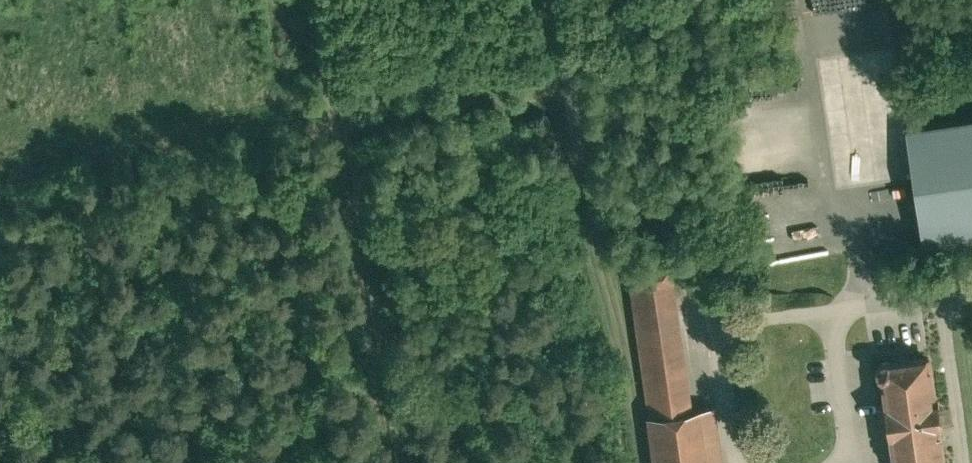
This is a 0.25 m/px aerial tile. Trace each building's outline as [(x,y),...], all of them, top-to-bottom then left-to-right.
[(929,131),(902,135),(918,242),(920,252),(971,244),(971,124),(929,131)] [(627,292),(668,286),(666,270),(625,276),(627,292)] [(625,292),(644,422),(690,415),(671,286),(668,286),(627,292),(625,292)] [(887,462),(943,462),(929,363),(874,371),(887,462)] [(712,412),(690,415),(644,422),(642,422),(648,462),(719,462),(712,412)]
